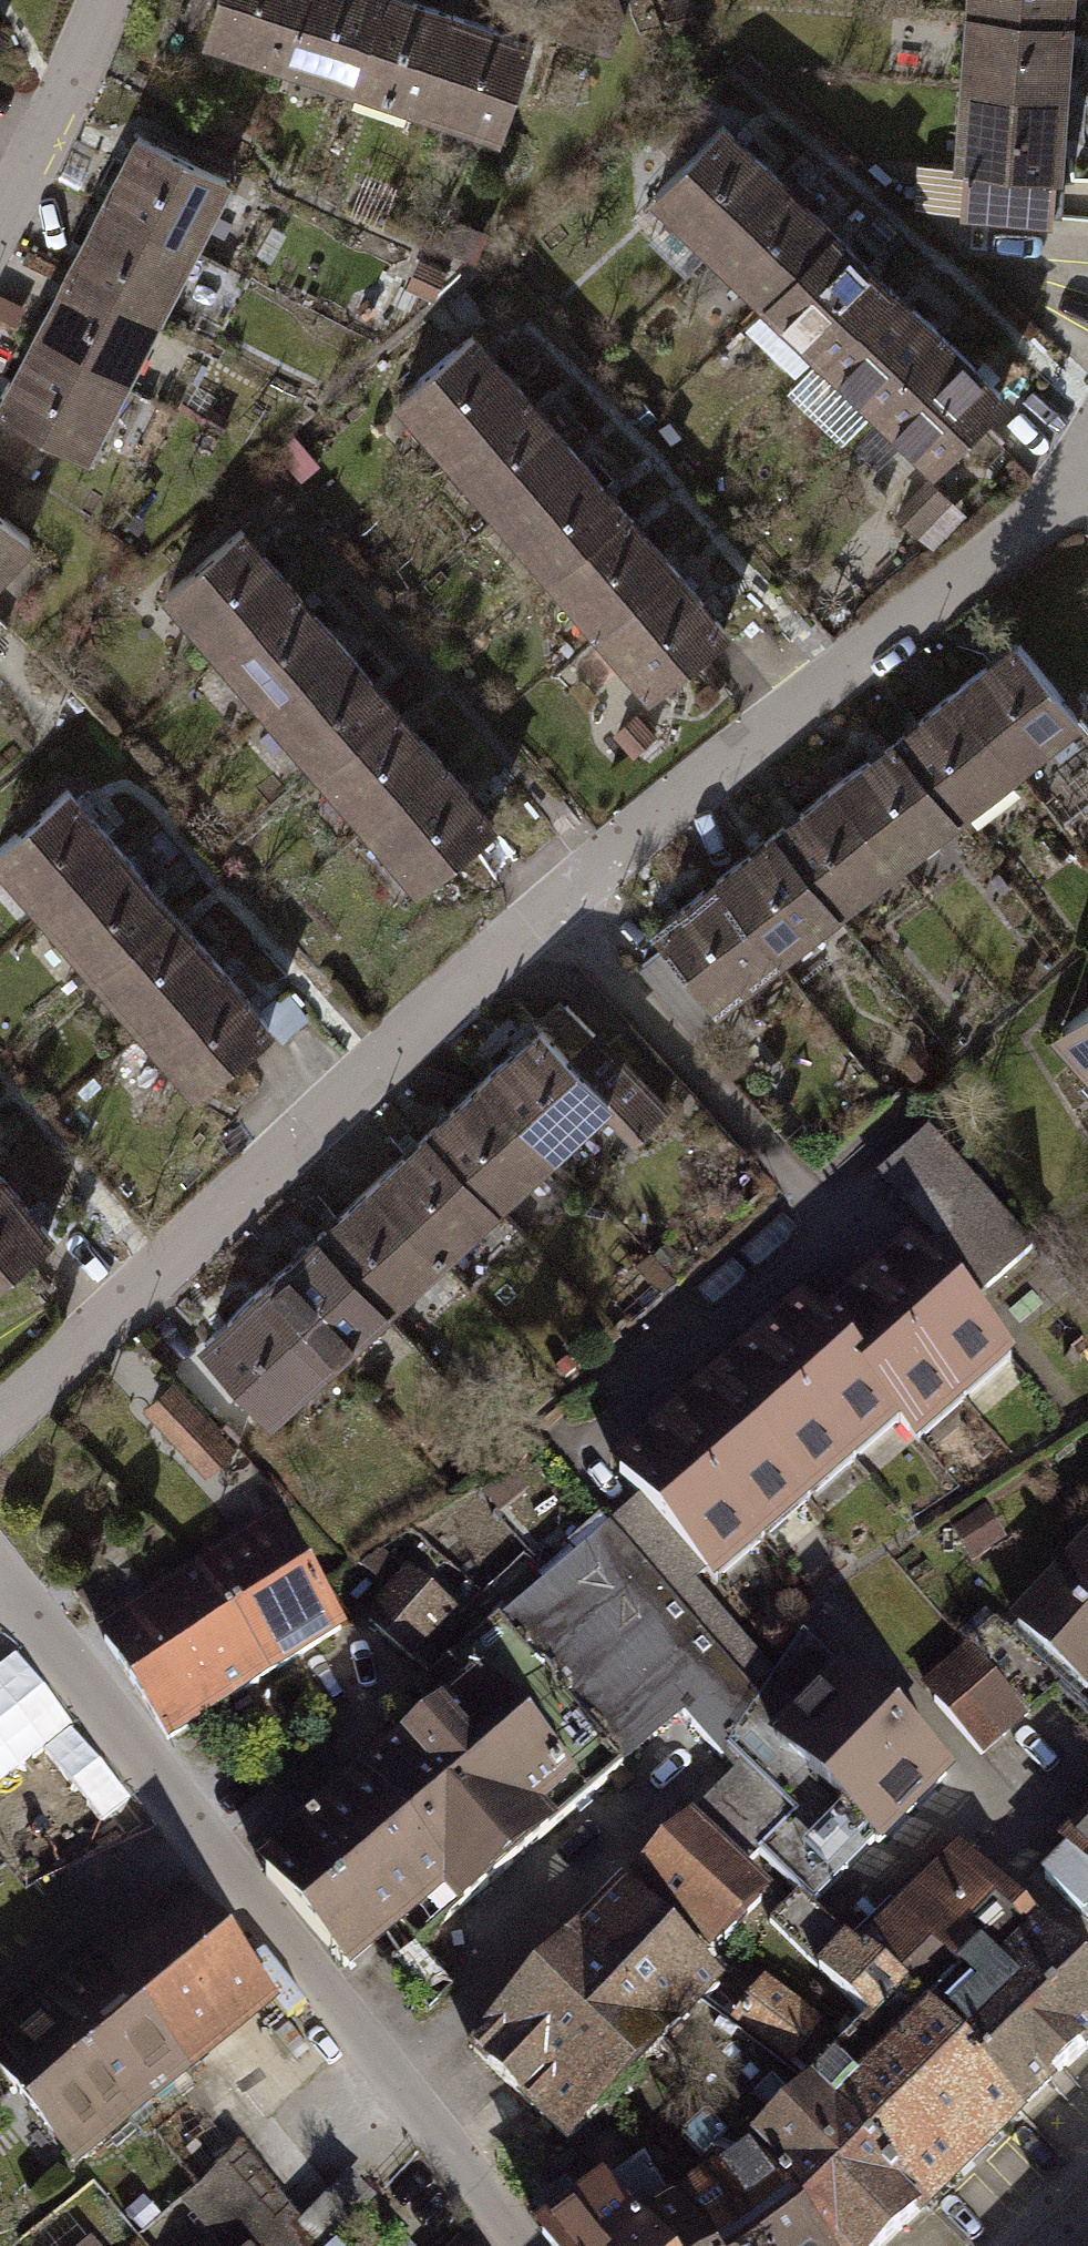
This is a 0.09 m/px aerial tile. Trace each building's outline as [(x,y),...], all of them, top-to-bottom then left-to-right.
[(281,71),(304,0),(222,0),(206,47),(281,71)] [(355,95),(386,0),(304,0),(281,71),(355,95)] [(430,120),(464,15),(419,0),(386,0),(355,95),(430,120)] [(637,19),(632,0),(564,0),(574,31),(628,50),(637,19)] [(1083,0),(971,0),(970,18),(1081,27),(1083,0)] [(430,120),(504,144),(538,39),(464,15),(430,120)] [(970,18),(965,96),(1074,105),(1081,27),(970,18)] [(12,31),(0,24),(0,52),(12,31)] [(1074,105),(965,96),(957,180),(984,182),(981,218),(1063,226),(1074,105)] [(710,257),(784,179),(732,130),(658,207),(710,257)] [(231,186),(141,140),(107,206),(197,252),(231,186)] [(769,314),(844,236),(784,179),(710,257),(769,314)] [(197,252),(107,206),(73,273),(163,319),(197,252)] [(826,367),(900,290),(844,236),(769,314),(826,367)] [(421,263),(409,291),(435,302),(447,274),(421,263)] [(163,319),(73,273),(39,340),(129,385),(163,319)] [(881,420),(955,343),(900,290),(826,367),(881,420)] [(446,458),(528,388),(481,334),(399,404),(446,458)] [(129,385),(39,340),(5,406),(13,410),(51,430),(95,452),(129,385)] [(955,343),(881,420),(940,476),(1014,398),(955,343)] [(500,520),(581,450),(528,388),(446,458),(500,520)] [(13,410),(0,430),(0,503),(51,430),(13,410)] [(551,579),(632,509),(581,450),(500,520),(551,579)] [(940,503),(917,478),(882,512),(906,536),(940,503)] [(601,637),(682,567),(632,509),(551,579),(601,637)] [(42,549),(0,511),(0,596),(42,549)] [(214,653),(296,583),(248,528),(167,598),(214,653)] [(682,567),(601,637),(654,698),(735,628),(682,567)] [(268,715),(349,645),(296,583),(214,653),(268,715)] [(962,691),(1031,775),(1087,729),(1087,726),(1021,643),(962,691)] [(319,774),(400,704),(349,645),(268,715),(319,774)] [(971,824),(1031,775),(962,691),(902,739),(971,824)] [(369,832),(450,762),(400,704),(319,774),(369,832)] [(971,824),(902,739),(845,786),(914,870),(971,824)] [(450,762),(369,832),(421,893),(503,823),(450,762)] [(128,845),(75,783),(0,847),(0,862),(47,915),(128,845)] [(855,919),(914,870),(845,786),(786,833),(855,919)] [(855,919),(786,833),(725,883),(793,968),(855,919)] [(98,974),(179,904),(128,845),(47,915),(98,974)] [(730,1019),(793,968),(725,883),(661,934),(730,1019)] [(148,1032),(229,962),(179,904),(98,974),(148,1032)] [(229,962),(148,1032),(200,1093),(282,1023),(229,962)] [(1087,1068),(1087,1010),(1059,1035),(1087,1068)] [(488,1084),(562,1160),(613,1111),(653,1153),(688,1120),(646,1077),(617,1105),(545,1030),(488,1084)] [(506,1215),(562,1160),(488,1084),(432,1135),(506,1215)] [(373,1191),(448,1270),(506,1215),(432,1135),(373,1191)] [(1041,1256),(933,1135),(883,1179),(992,1300),(1041,1256)] [(0,1182),(0,1289),(59,1238),(6,1177),(0,1182)] [(394,1320),(448,1270),(373,1191),(319,1241),(394,1320)] [(394,1320),(319,1241),(265,1292),(340,1372),(394,1320)] [(879,1287),(981,1406),(1024,1369),(922,1250),(879,1287)] [(981,1406),(879,1287),(826,1332),(910,1429),(929,1451),(981,1406)] [(282,1427),(340,1372),(265,1292),(206,1348),(282,1427)] [(910,1429),(826,1332),(809,1312),(768,1347),(869,1465),(910,1429)] [(869,1465),(768,1347),(725,1384),(826,1502),(869,1465)] [(826,1502),(725,1384),(676,1423),(777,1541),(826,1502)] [(170,1393),(143,1419),(198,1475),(225,1449),(170,1393)] [(777,1541),(676,1423),(624,1471),(725,1588),(777,1541)] [(991,1519),(960,1538),(975,1562),(1006,1543),(991,1519)] [(354,1642),(280,1526),(201,1576),(275,1692),(354,1642)] [(406,1705),(428,1734),(487,1683),(570,1780),(534,1811),(552,1832),(695,1704),(726,1749),(760,1703),(612,1531),(406,1705)] [(1017,1628),(1087,1692),(1087,1552),(1017,1628)] [(275,1692),(201,1576),(99,1641),(173,1757),(275,1692)] [(460,1620),(410,1579),(366,1632),(416,1674),(460,1620)] [(998,1630),(927,1690),(985,1757),(1062,1691),(998,1630)] [(947,1776),(805,1637),(760,1703),(726,1749),(746,1770),(794,1817),(759,1853),(797,1893),(810,1906),(874,1840),(879,1845),(947,1776)] [(318,1828),(414,1938),(452,1905),(470,1926),(563,1845),(552,1832),(534,1811),(570,1780),(487,1683),(428,1734),(318,1828)] [(794,1817),(746,1770),(689,1827),(739,1873),(759,1853),(794,1817)] [(739,1873),(689,1827),(635,1881),(709,1951),(763,1898),(739,1873)] [(414,1938),(318,1828),(264,1875),(359,1985),(414,1938)] [(1048,1879),(1087,1918),(1087,1839),(1048,1879)] [(964,1857),(865,1953),(940,2025),(1035,2129),(1087,2079),(1087,1978),(964,1857)] [(770,1919),(900,2059),(993,2167),(1035,2129),(940,2025),(865,1953),(861,1957),(810,1906),(797,1893),(770,1919)] [(192,1895),(62,2000),(151,2121),(286,2011),(192,1895)] [(705,1971),(625,1896),(480,2050),(570,2133),(711,1982),(705,1971)] [(827,2031),(771,1988),(737,2033),(793,2075),(827,2031)] [(151,2121),(62,2000),(0,2050),(0,2078),(81,2177),(151,2121)] [(900,2059),(839,2112),(932,2220),(993,2167),(900,2059)] [(932,2220),(839,2112),(820,2092),(751,2161),(823,2245),(902,2245),(932,2220)] [(247,2154),(185,2207),(218,2245),(325,2245),(247,2154)] [(675,2213),(701,2245),(823,2245),(751,2161),(675,2213)] [(548,2234),(557,2245),(652,2245),(645,2236),(610,2189),(548,2234)] [(645,2236),(652,2245),(701,2245),(675,2213),(645,2236)]
